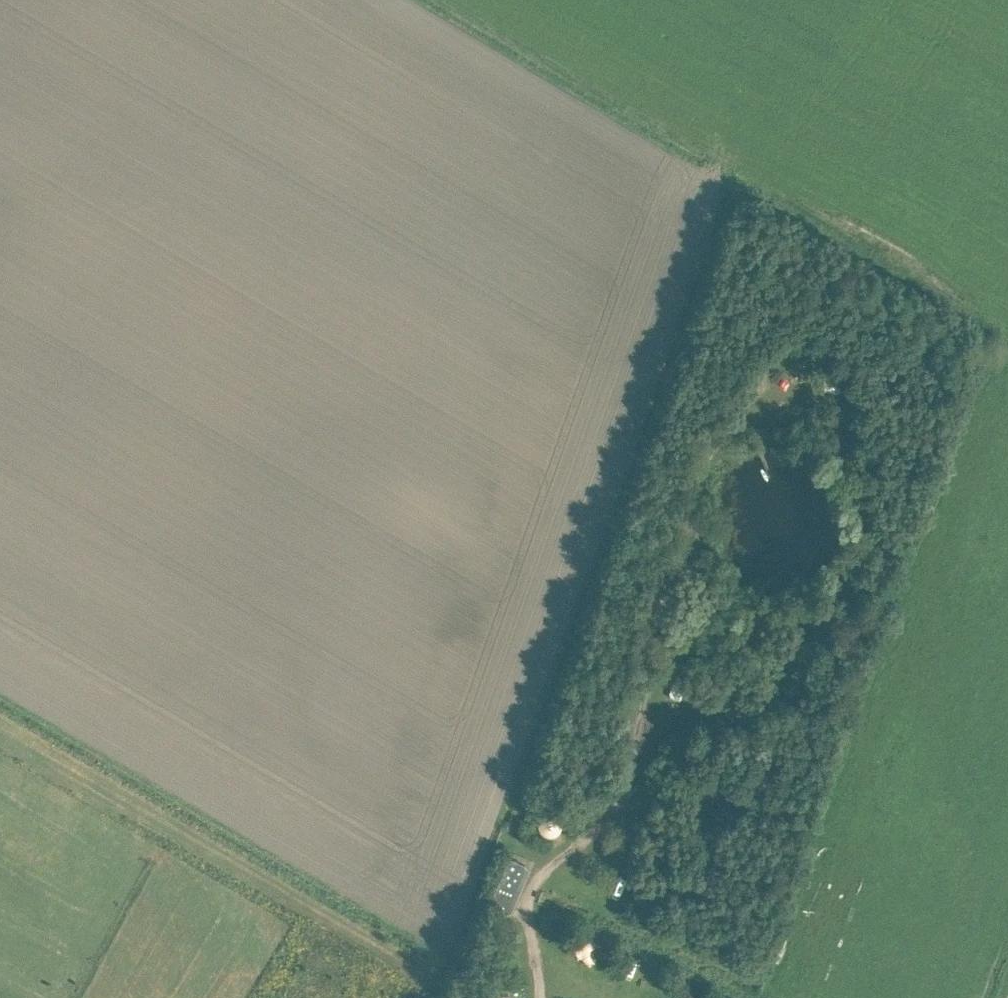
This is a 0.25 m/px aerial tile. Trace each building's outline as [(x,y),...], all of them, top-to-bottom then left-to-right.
[(540,823),(540,829),(543,834),(548,837),(554,837),(559,835),(562,829),(562,824),(559,819),(554,816),(548,815),(543,818),(540,823)] [(532,868),(512,860),(494,905),(513,913),(532,868)]
